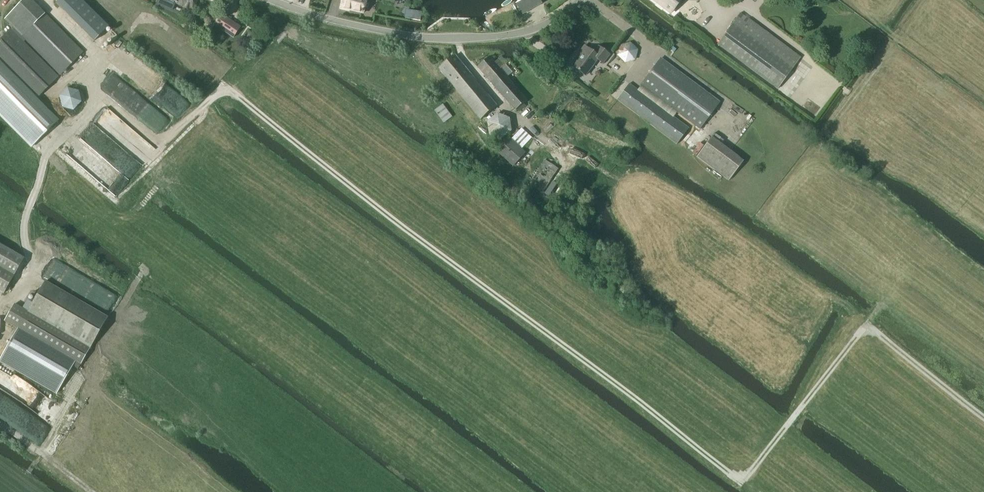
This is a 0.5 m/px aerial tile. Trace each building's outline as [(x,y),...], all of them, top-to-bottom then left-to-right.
[(45,14),(31,0),(23,0),(5,18),(14,27),(10,31),(0,41),(0,115),(32,147),(58,123),(35,100),(58,77),(24,42),(26,40),(60,75),(83,52),(45,14)] [(108,27),(109,26),(82,0),(59,0),(56,3),(94,41),(108,27)] [(172,10),(175,3),(188,9),(193,11),(197,0),(159,0),(157,3),(158,4),(172,10)] [(369,5),(368,2),(366,2),(367,0),(343,0),(341,9),(345,10),(346,8),(349,9),(349,10),(364,13),(364,10),(366,10),(368,9),(369,5)] [(514,4),(521,16),(543,5),(540,0),(523,0),(514,4)] [(672,13),(681,0),(655,0),(672,13)] [(233,38),(240,27),(222,14),(214,25),(218,28),(233,38)] [(746,23),(738,16),(723,37),(718,45),(778,89),(800,58),(749,20),(746,23)] [(254,43),(258,38),(249,32),(246,37),(254,43)] [(625,63),(635,61),(638,50),(630,43),(620,45),(618,56),(625,63)] [(595,54),(585,46),(576,58),(578,60),(573,67),(585,76),(597,59),(603,63),(609,55),(599,47),(595,54)] [(481,120),(497,106),(455,55),(439,69),(481,120)] [(507,63),(502,57),(494,62),(490,57),(478,67),(515,110),(527,100),(500,69),(507,63)] [(700,129),(719,103),(661,59),(641,85),(700,129)] [(677,145),(689,128),(629,84),(617,100),(677,145)] [(73,111),(82,102),(79,92),(68,89),(60,97),(62,107),(73,111)] [(444,124),(453,117),(443,105),(435,111),(444,124)] [(502,140),(512,131),(510,118),(497,113),(487,121),(489,135),(502,140)] [(521,128),(511,140),(519,147),(521,149),(532,138),(521,128)] [(514,165),(525,153),(521,149),(519,147),(511,140),(508,137),(496,150),(514,165)] [(729,181),(743,162),(711,138),(697,157),(729,181)] [(564,187),(552,179),(558,169),(544,161),(529,185),(543,193),(549,183),(551,184),(545,194),(556,200),(564,187)] [(4,293),(24,259),(0,245),(0,291),(4,293)] [(0,359),(0,361),(57,392),(72,366),(78,370),(108,317),(45,281),(33,303),(28,301),(23,309),(15,305),(5,323),(17,329),(0,359)]
